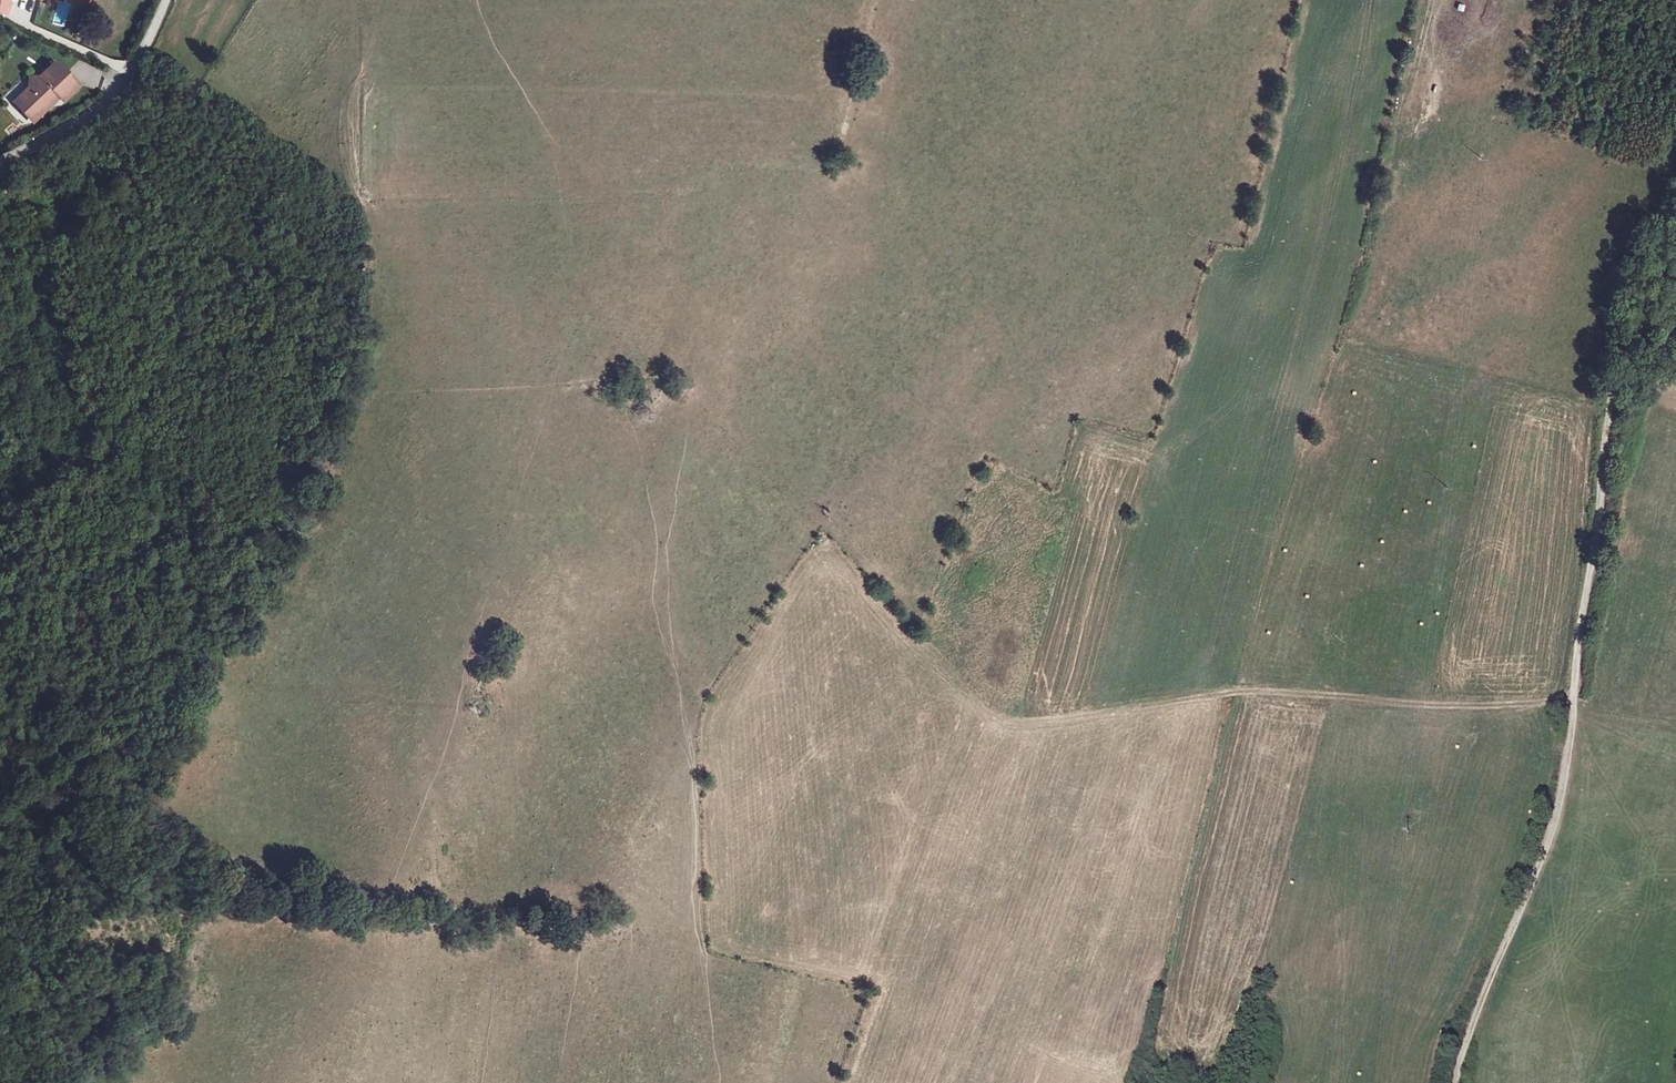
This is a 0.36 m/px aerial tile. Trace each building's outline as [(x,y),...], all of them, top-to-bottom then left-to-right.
[(17,118),(33,118),(40,111),(39,110),(50,100),(55,105),(71,89),(49,67),(33,83),(21,82),(21,93),(6,108),(17,118)] [(33,118),(17,118),(25,126),(33,118)] [(1637,717),(1654,719),(1655,711),(1638,710),(1637,717)]
